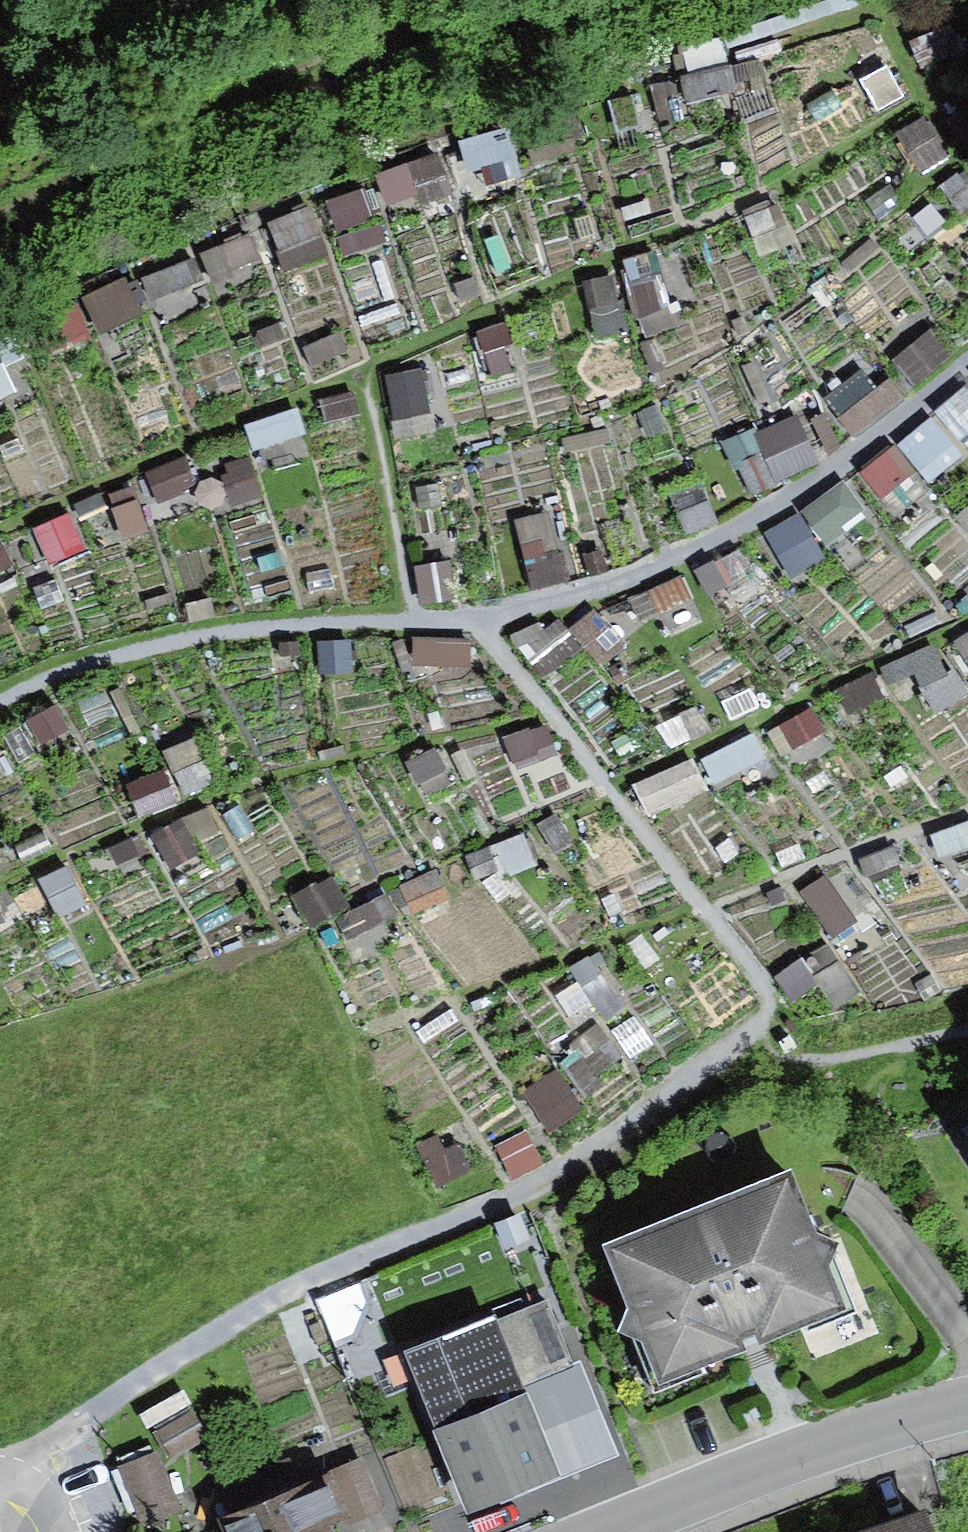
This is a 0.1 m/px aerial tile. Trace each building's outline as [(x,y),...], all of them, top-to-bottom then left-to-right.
[(440,146),(376,168),(390,208),(454,186),(440,146)] [(362,189),(326,198),(335,232),(371,223),(362,189)] [(265,218),(286,272),(334,254),(312,199),(265,218)] [(253,235),(204,251),(212,277),(261,261),(253,235)] [(652,267),(618,275),(630,326),(664,318),(652,267)] [(121,280),(84,303),(104,336),(141,313),(121,280)] [(612,281),(582,290),(598,343),(628,334),(612,281)] [(893,358),(914,390),(953,365),(932,333),(893,358)] [(824,401),(852,443),(902,409),(874,368),(824,401)] [(426,371),(388,379),(397,421),(435,413),(426,371)] [(967,443),(967,389),(965,386),(934,416),(964,446),(967,443)] [(822,459),(846,438),(825,413),(800,433),(822,459)] [(752,500),(819,470),(795,415),(727,444),(752,500)] [(932,417),(860,477),(894,518),(966,459),(932,417)] [(228,502),(262,497),(255,449),(221,454),(228,502)] [(151,469),(157,500),(199,491),(192,460),(151,469)] [(122,535),(165,516),(148,479),(105,497),(122,535)] [(849,484),(764,527),(787,571),(871,528),(849,484)] [(536,587),(571,576),(549,510),(514,521),(536,587)] [(32,529),(50,566),(89,547),(71,511),(32,529)] [(600,671),(628,652),(600,609),(571,628),(600,671)] [(957,636),(967,677),(967,634),(957,636)] [(474,672),(475,640),(415,638),(414,670),(474,672)] [(962,706),(959,658),(840,664),(842,713),(962,706)] [(819,707),(773,727),(786,755),(832,735),(819,707)] [(59,708),(25,725),(39,754),(74,736),(59,708)] [(700,755),(712,786),(768,765),(756,734),(700,755)] [(132,785),(135,820),(179,817),(177,782),(132,785)] [(189,826),(154,851),(178,885),(214,860),(189,826)] [(478,886),(538,871),(529,839),(470,854),(478,886)] [(830,942),(862,925),(834,872),(802,889),(830,942)] [(823,996),(854,983),(838,943),(807,955),(823,996)] [(603,960),(576,969),(595,1026),(622,1016),(603,960)] [(604,1029),(556,1060),(584,1102),(631,1071),(604,1029)] [(564,1071),(527,1084),(545,1133),(582,1119),(564,1071)] [(510,1175),(542,1165),(530,1127),(498,1136),(510,1175)] [(786,1186),(608,1254),(629,1326),(619,1344),(641,1356),(657,1400),(807,1335),(819,1358),(877,1334),(854,1280),(827,1278),(840,1261),(816,1253),(786,1186)] [(521,1218),(496,1226),(506,1257),(531,1249),(521,1218)] [(503,1323),(416,1357),(476,1512),(620,1456),(585,1366),(528,1388),(503,1323)] [(193,1413),(153,1435),(169,1464),(209,1442),(193,1413)] [(157,1456),(119,1471),(143,1531),(181,1517),(157,1456)] [(241,1510),(248,1531),(394,1531),(374,1469),(241,1510)] [(821,1531),(940,1531),(927,1495),(821,1531)] [(437,1531),(464,1531),(457,1501),(432,1507),(437,1531)]
